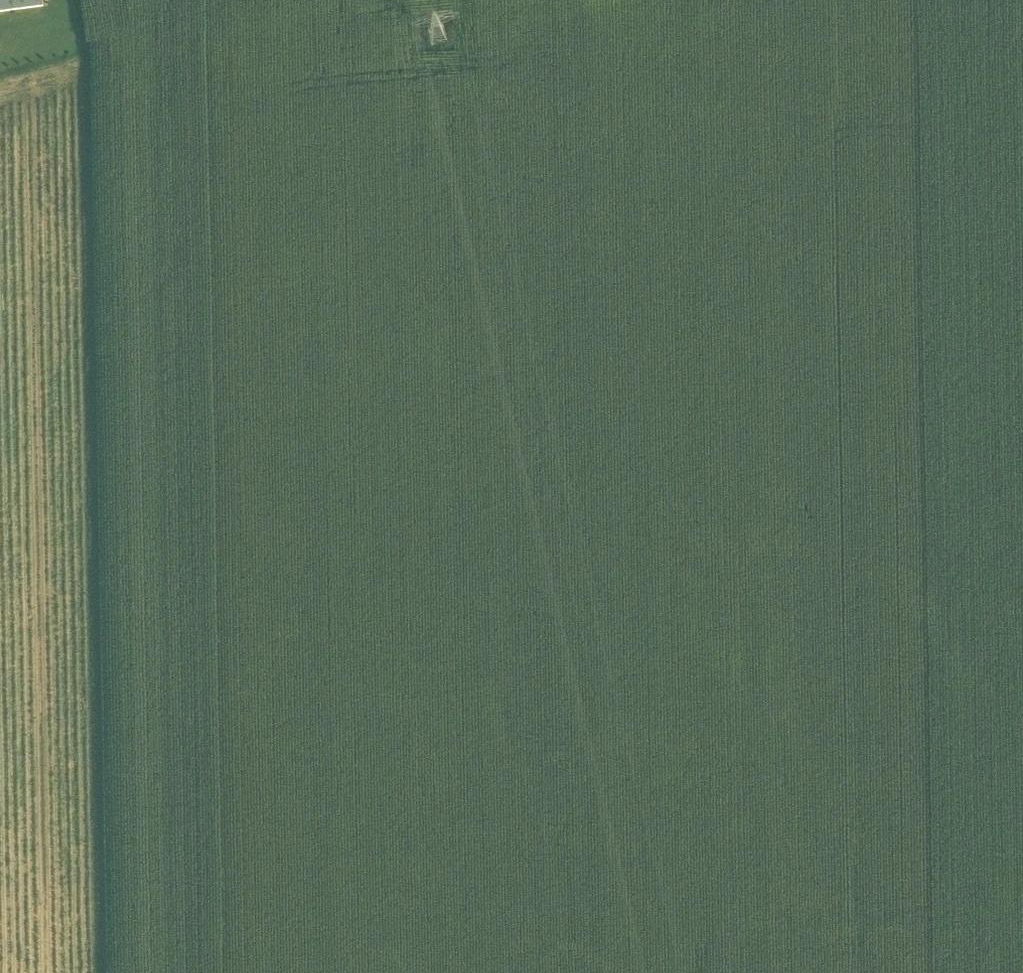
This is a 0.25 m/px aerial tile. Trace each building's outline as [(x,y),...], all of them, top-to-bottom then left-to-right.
[(43,5),(42,0),(0,0),(0,12),(43,5)]
